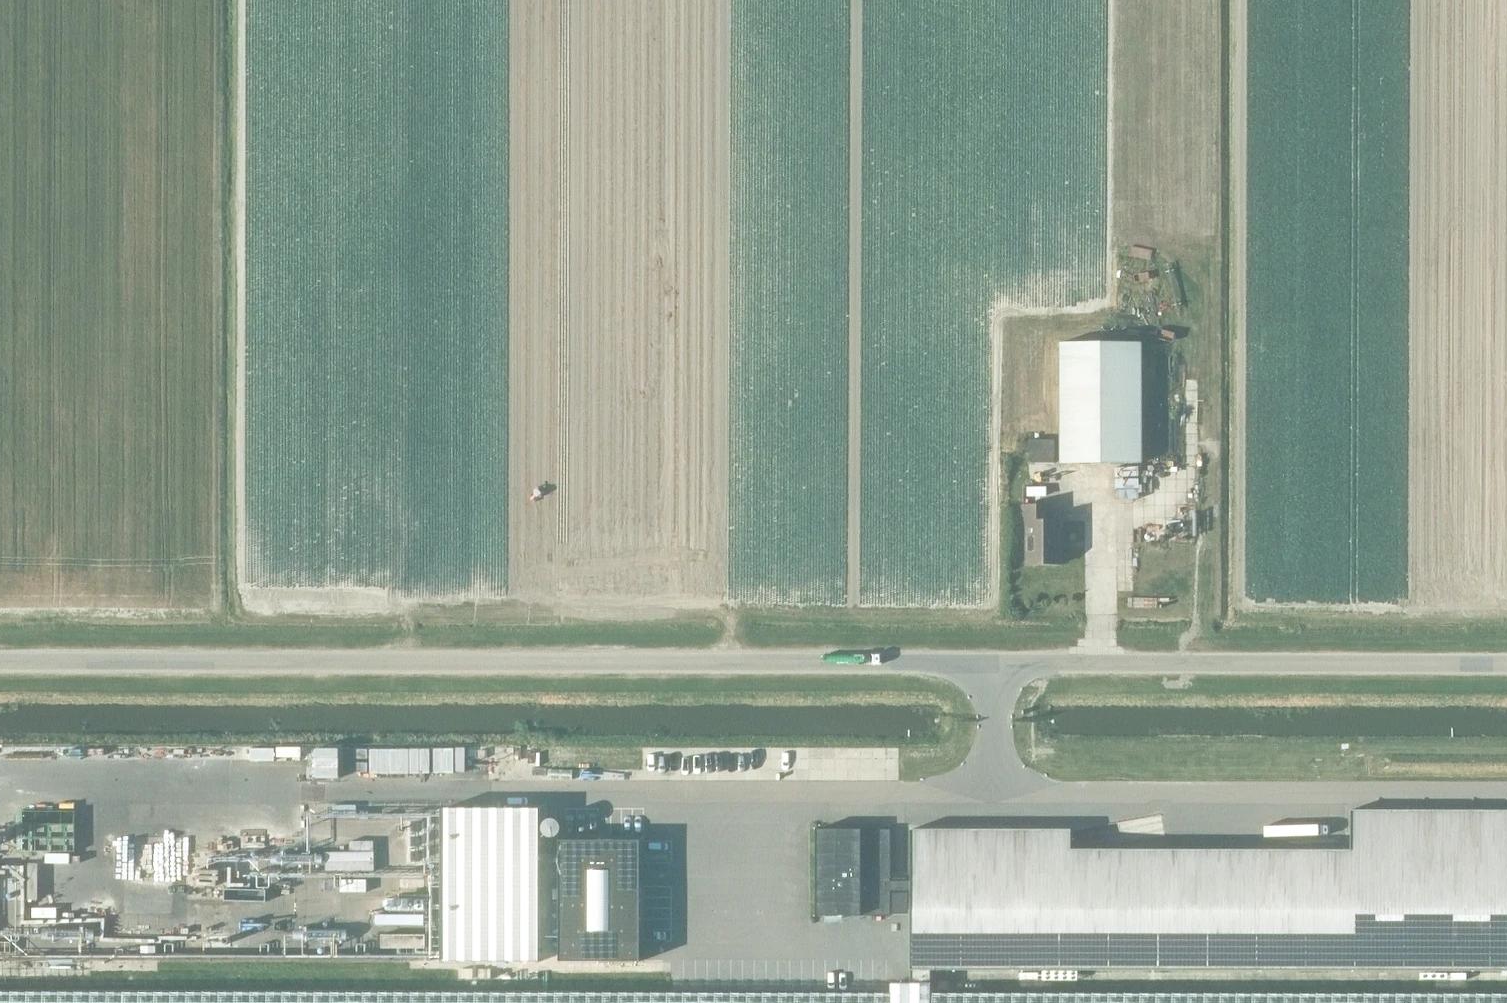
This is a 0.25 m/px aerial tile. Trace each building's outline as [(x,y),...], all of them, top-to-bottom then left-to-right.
[(1060,343),(1061,464),(1141,463),(1141,343),(1060,343)] [(1026,527),(1027,564),(1061,564),(1061,521),(1046,521),(1046,505),(1022,506),(1022,527),(1026,527)] [(815,829),(815,916),(890,916),(890,892),(909,892),(909,984),(930,984),(930,970),(990,971),(1506,972),(1506,811),(1350,810),(1350,851),(1071,849),(1071,830),(910,830),(910,881),(890,881),(890,830),(870,830),(870,829),(858,829),(858,830),(815,829)] [(442,961),(536,961),(538,815),(446,815),(442,961)] [(639,841),(559,841),(559,962),(639,962),(639,841)] [(238,850),(196,849),(195,868),(224,869),(224,861),(238,861),(238,850)] [(425,935),(381,935),(381,948),(425,948),(425,935)] [(930,985),(930,984),(909,984),(891,985),(891,995),(674,994),(0,993),(0,1002),(1506,1002),(1506,996),(930,995),(930,985)]
